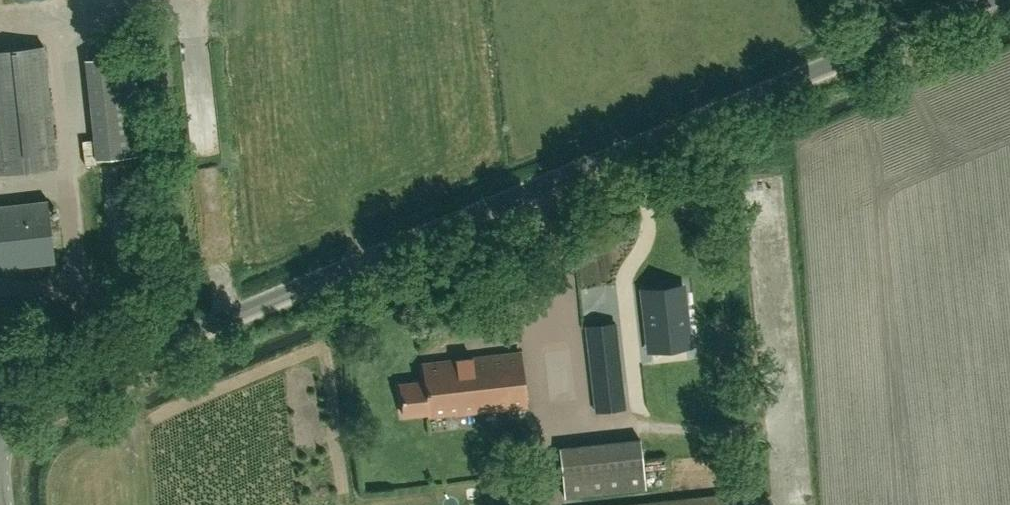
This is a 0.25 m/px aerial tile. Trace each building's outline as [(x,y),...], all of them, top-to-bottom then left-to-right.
[(44,45),(0,50),(0,173),(57,167),(44,45)] [(122,56),(92,59),(103,156),(148,151),(145,126),(130,127),(122,56)] [(55,262),(48,200),(0,205),(0,268),(55,262)] [(676,296),(641,299),(647,356),(681,352),(676,296)] [(612,346),(594,348),(600,399),(618,397),(612,346)] [(526,406),(520,353),(473,358),(472,357),(455,359),(455,360),(422,364),(424,382),(399,385),(403,415),(428,412),(428,417),(526,406)] [(558,384),(558,394),(577,394),(577,384),(558,384)] [(727,494),(628,504),(728,504),(727,494)]
